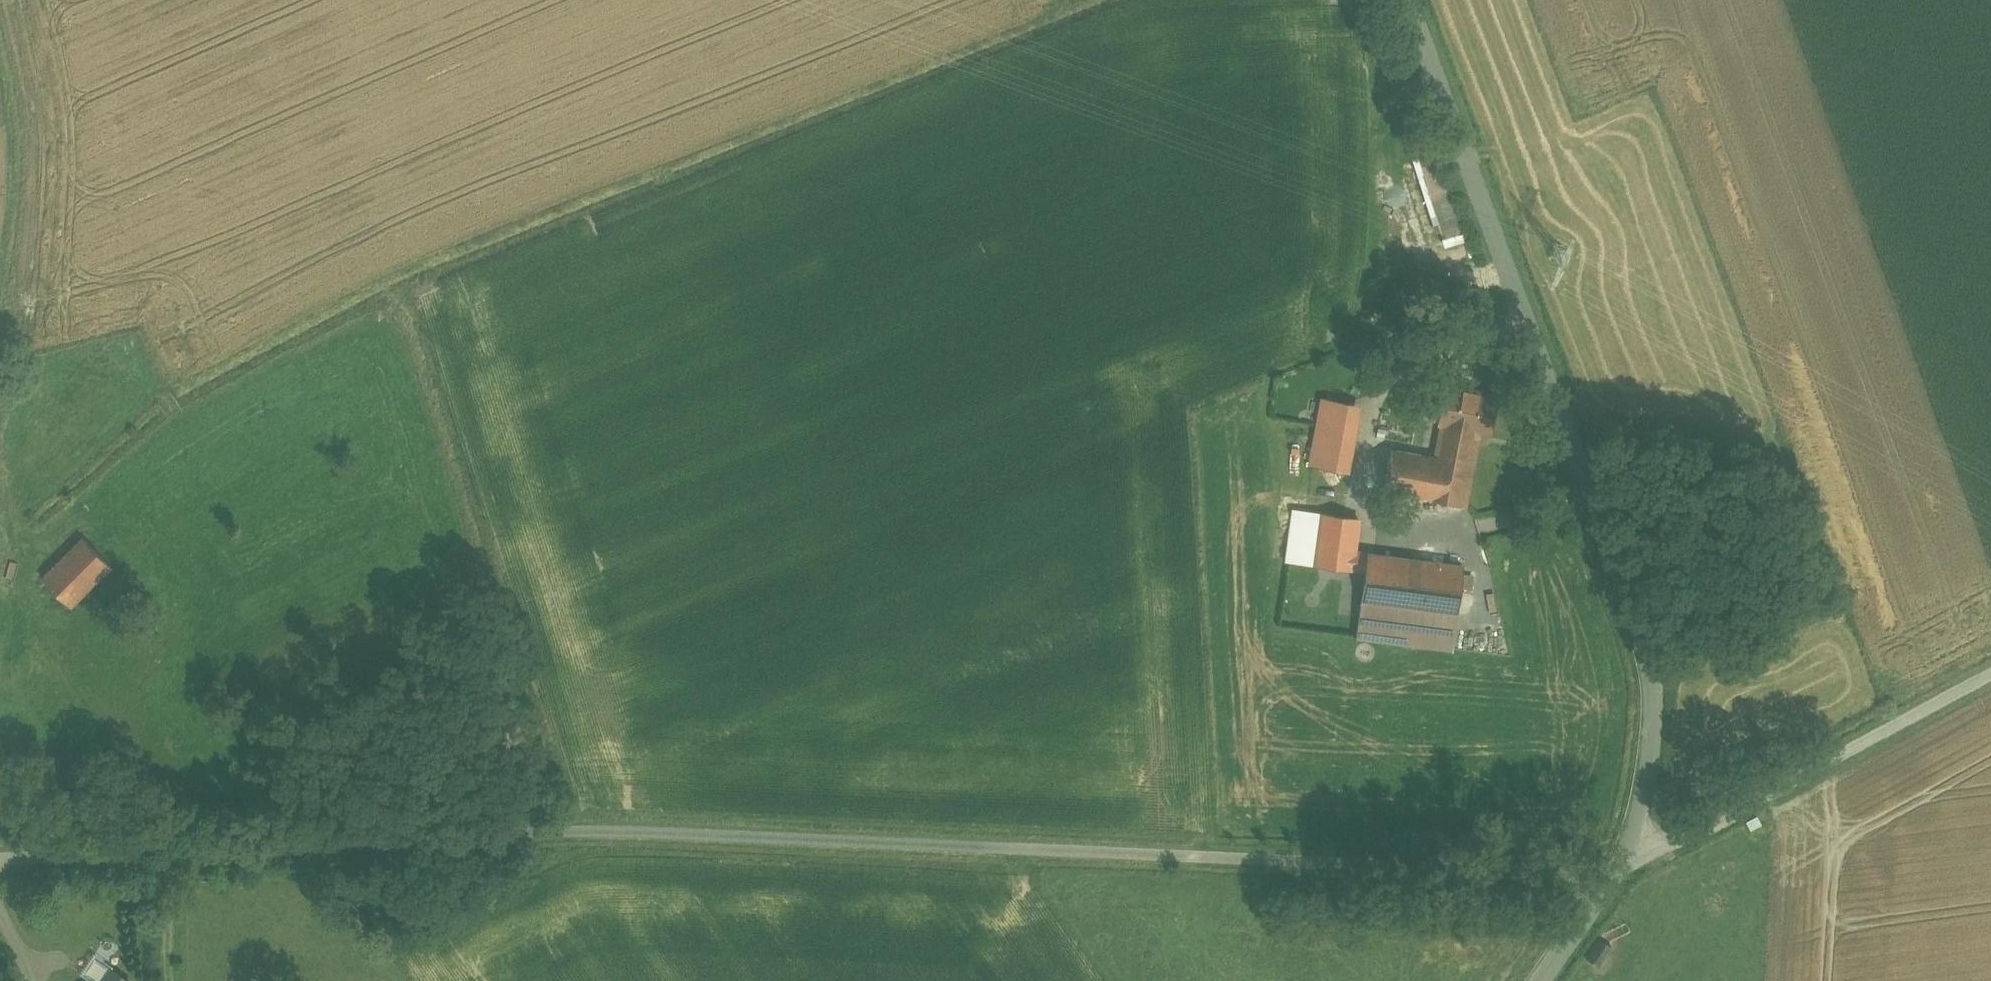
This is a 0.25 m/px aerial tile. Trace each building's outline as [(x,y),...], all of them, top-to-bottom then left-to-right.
[(1413,157),(1432,224),(1441,221),(1445,236),(1460,232),(1460,230),(1461,230),(1438,150),(1413,157)] [(1497,396),(1448,387),(1441,423),(1444,423),(1437,457),(1429,499),(1465,506),(1480,430),(1490,432),(1497,396)] [(1346,478),(1360,408),(1322,400),(1308,471),(1346,478)] [(1437,457),(1392,448),(1384,490),(1429,499),(1437,457)] [(1322,515),(1294,511),(1287,560),(1316,564),(1322,515)] [(1359,520),(1322,515),(1316,564),(1353,569),(1359,520)] [(82,535),(36,581),(65,610),(111,564),(82,535)] [(1464,565),(1368,553),(1362,601),(1457,613),(1464,565)] [(1457,613),(1362,601),(1357,636),(1453,648),(1457,613)] [(1596,964),(1613,949),(1599,934),(1582,949),(1596,964)] [(104,980),(129,980),(112,970),(104,980)]
